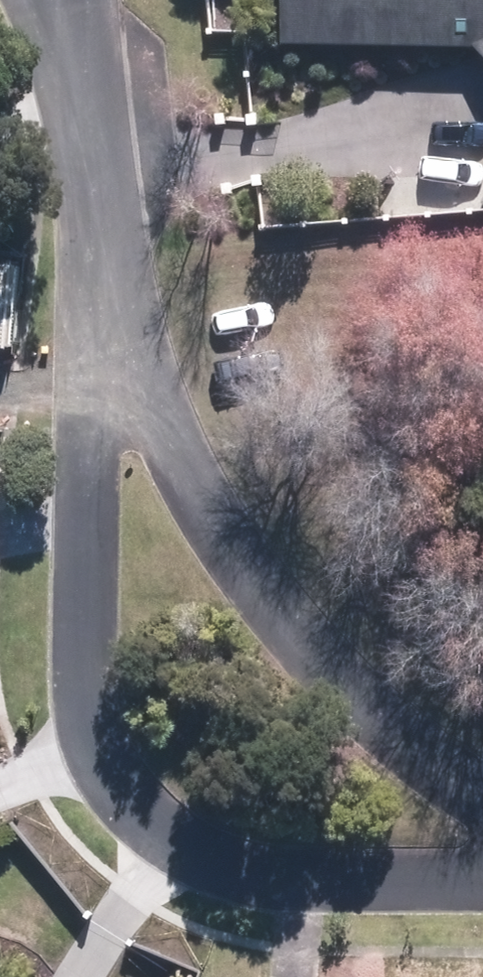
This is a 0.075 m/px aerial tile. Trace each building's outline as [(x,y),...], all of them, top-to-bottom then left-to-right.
[(275,24),(292,25),(291,45),(482,44),(482,45),(482,0),(275,0),(275,24)]
